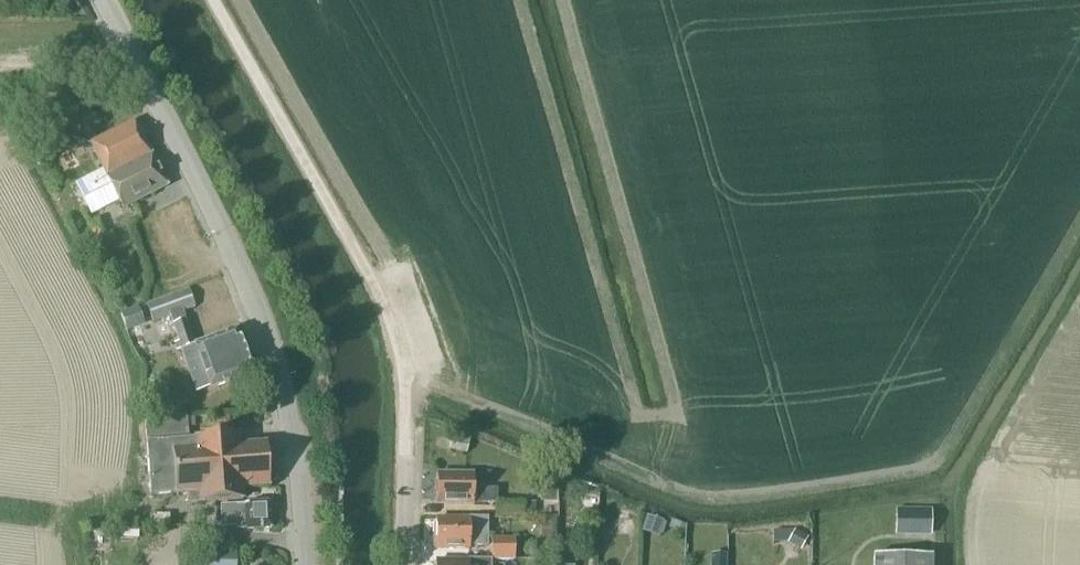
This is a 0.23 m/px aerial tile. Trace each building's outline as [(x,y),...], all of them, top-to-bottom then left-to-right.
[(107,175),(111,184),(115,194),(123,208),(167,186),(134,122),(91,144),(107,175)] [(169,317),(172,325),(185,320),(182,312),(194,308),(188,289),(146,304),(152,323),(169,317)] [(144,325),(137,308),(120,314),(127,331),(144,325)] [(209,390),(251,375),(245,358),(246,357),(243,347),(242,347),(236,330),(193,345),(185,320),(172,325),(182,354),(181,355),(189,376),(192,375),(199,392),(209,389),(209,390)] [(194,439),(182,440),(181,429),(187,429),(186,416),(144,419),(146,443),(150,496),(175,494),(175,495),(186,494),(187,503),(199,502),(199,503),(242,500),(241,489),(268,487),(267,475),(268,475),(266,455),(265,444),(238,446),(237,435),(194,438),(194,439)] [(452,436),(449,450),(465,454),(468,440),(452,436)] [(497,489),(491,489),(473,489),(473,476),(436,475),(436,480),(434,482),(434,489),(436,492),(436,504),(473,505),(473,503),(496,504),(497,489)] [(573,502),(560,502),(559,517),(572,517),(573,502)] [(269,505),(270,505),(270,504),(220,506),(221,528),(236,527),(236,530),(246,529),(246,530),(270,529),(269,505)] [(525,504),(524,517),(535,517),(535,504),(525,504)] [(629,509),(599,508),(598,519),(628,520),(629,509)] [(895,509),(895,535),(930,536),(931,510),(895,509)] [(169,516),(154,516),(154,525),(169,525),(169,516)] [(664,522),(646,516),(640,532),(658,538),(664,522)] [(487,546),(487,533),(487,518),(470,518),(470,520),(436,520),(435,524),(433,526),(433,533),(435,536),(435,549),(469,549),(469,546),(487,546)] [(555,528),(556,520),(541,520),(541,527),(555,528)] [(104,530),(92,530),(92,542),(98,542),(104,537),(104,530)] [(794,530),(787,543),(800,550),(807,538),(794,530)] [(514,538),(491,538),(491,560),(514,560),(514,538)] [(237,552),(201,552),(201,564),(236,564),(237,552)] [(929,557),(867,556),(863,561),(863,564),(929,564),(929,557)]
